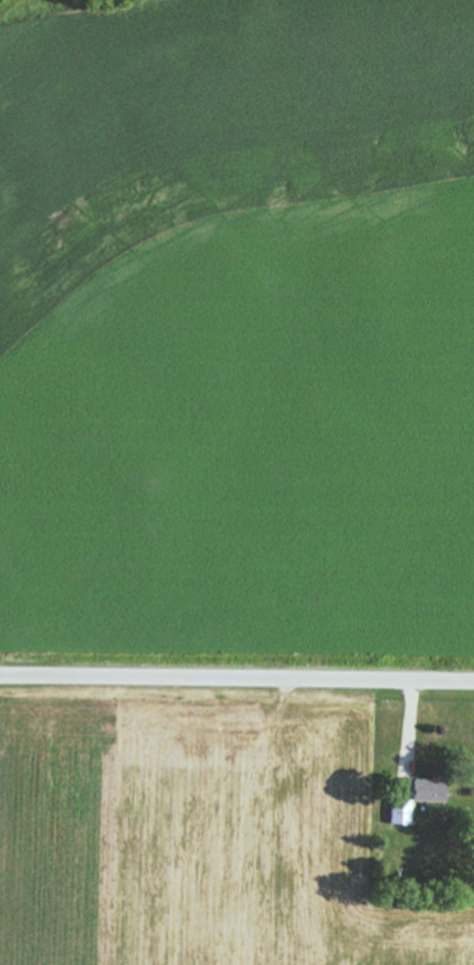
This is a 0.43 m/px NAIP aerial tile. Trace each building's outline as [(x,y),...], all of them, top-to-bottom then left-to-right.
[(408,803),(441,804),(442,782),(409,781),(408,803)] [(409,804),(388,803),(387,826),(409,827),(409,804)]
